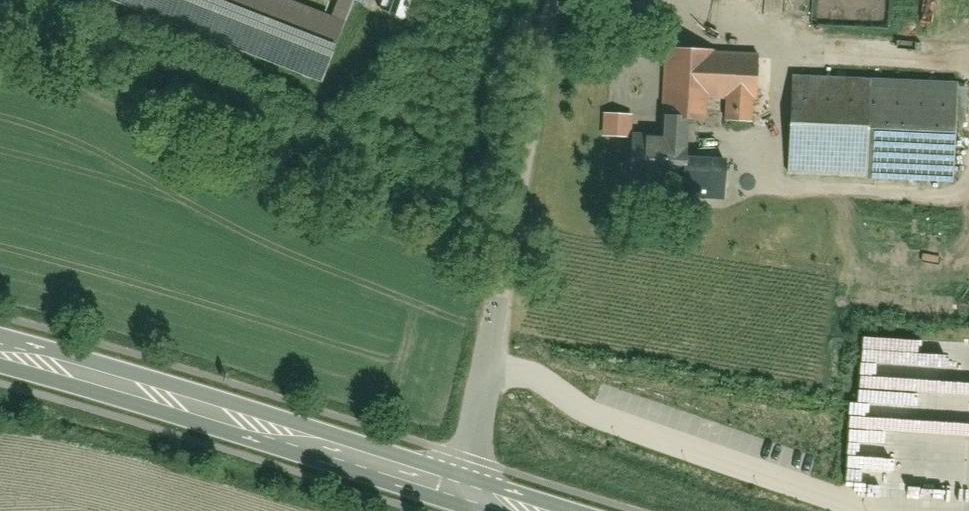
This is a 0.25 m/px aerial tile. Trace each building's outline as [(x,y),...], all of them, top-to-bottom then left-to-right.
[(288,0),(112,0),(339,87),(362,29),(288,0)] [(371,10),(374,0),(346,0),(371,10)] [(732,15),(768,15),(768,0),(732,0),(732,15)] [(754,172),(756,102),(764,103),(765,69),(711,68),(712,52),(667,52),(666,101),(665,101),(664,144),(631,144),(630,186),(692,187),(693,142),(694,118),(709,118),(710,100),(724,100),(723,171),(754,172)] [(792,81),(787,173),(874,182),(958,185),(959,91),(792,81)] [(603,113),(603,139),(635,139),(635,112),(603,113)]
